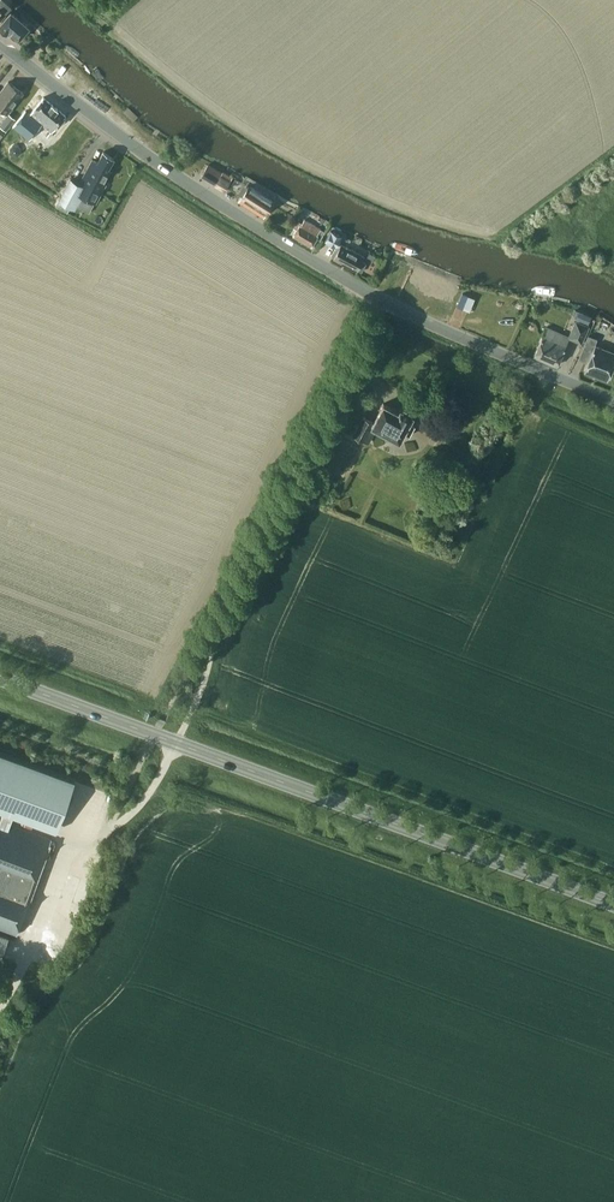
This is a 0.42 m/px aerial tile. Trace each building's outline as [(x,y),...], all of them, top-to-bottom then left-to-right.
[(12,6),(5,0),(0,0),(0,19),(12,6)] [(29,26),(11,11),(0,24),(0,28),(7,33),(8,31),(18,40),(29,26)] [(22,92),(8,81),(0,92),(0,107),(7,113),(22,92)] [(28,139),(34,131),(35,132),(42,123),(52,131),(66,115),(43,96),(31,111),(25,107),(16,118),(19,121),(14,127),(28,139)] [(8,113),(0,122),(0,126),(6,130),(15,118),(8,113)] [(8,158),(17,156),(14,144),(5,146),(8,158)] [(98,161),(92,158),(78,183),(70,179),(59,200),(56,198),(53,204),(63,209),(66,204),(75,209),(83,196),(96,203),(106,183),(104,182),(109,172),(106,170),(113,157),(103,151),(98,161)] [(222,172),(207,163),(200,175),(215,184),(214,185),(224,191),(232,177),(222,171),(222,172)] [(235,178),(230,189),(242,194),(247,183),(235,178)] [(263,216),(273,200),(249,185),(239,200),(263,216)] [(311,246),(316,238),(319,240),(322,235),(318,233),(321,229),(304,219),(302,222),(297,219),(293,226),(297,228),(293,235),(311,246)] [(331,253),(335,255),(334,257),(356,270),(356,269),(361,272),(366,262),(362,260),(364,255),(342,243),(341,244),(338,242),(342,235),(331,229),(325,240),(336,245),(331,253)] [(579,311),(576,310),(574,316),(577,317),(576,317),(585,321),(588,315),(579,311)] [(581,344),(589,326),(575,320),(568,336),(567,337),(568,338),(581,344)] [(556,365),(568,338),(567,337),(568,336),(546,326),(542,334),(533,355),(556,365)] [(612,366),(613,361),(613,359),(613,351),(595,343),(598,338),(589,334),(581,354),(579,359),(588,362),(585,370),(607,378),(612,366)] [(406,405),(404,406),(403,406),(402,408),(400,407),(398,411),(383,403),(373,420),(363,415),(352,434),(368,442),(376,427),(399,439),(404,431),(409,434),(415,423),(409,420),(413,414),(411,413),(412,411),(411,410),(410,408),(406,405)] [(316,455),(320,448),(313,444),(309,452),(316,455)] [(0,820),(0,928),(17,934),(52,839),(10,823),(13,815),(55,830),(74,779),(0,752),(0,810),(4,812),(1,820),(0,820)] [(0,933),(0,958),(9,936),(0,933)]
